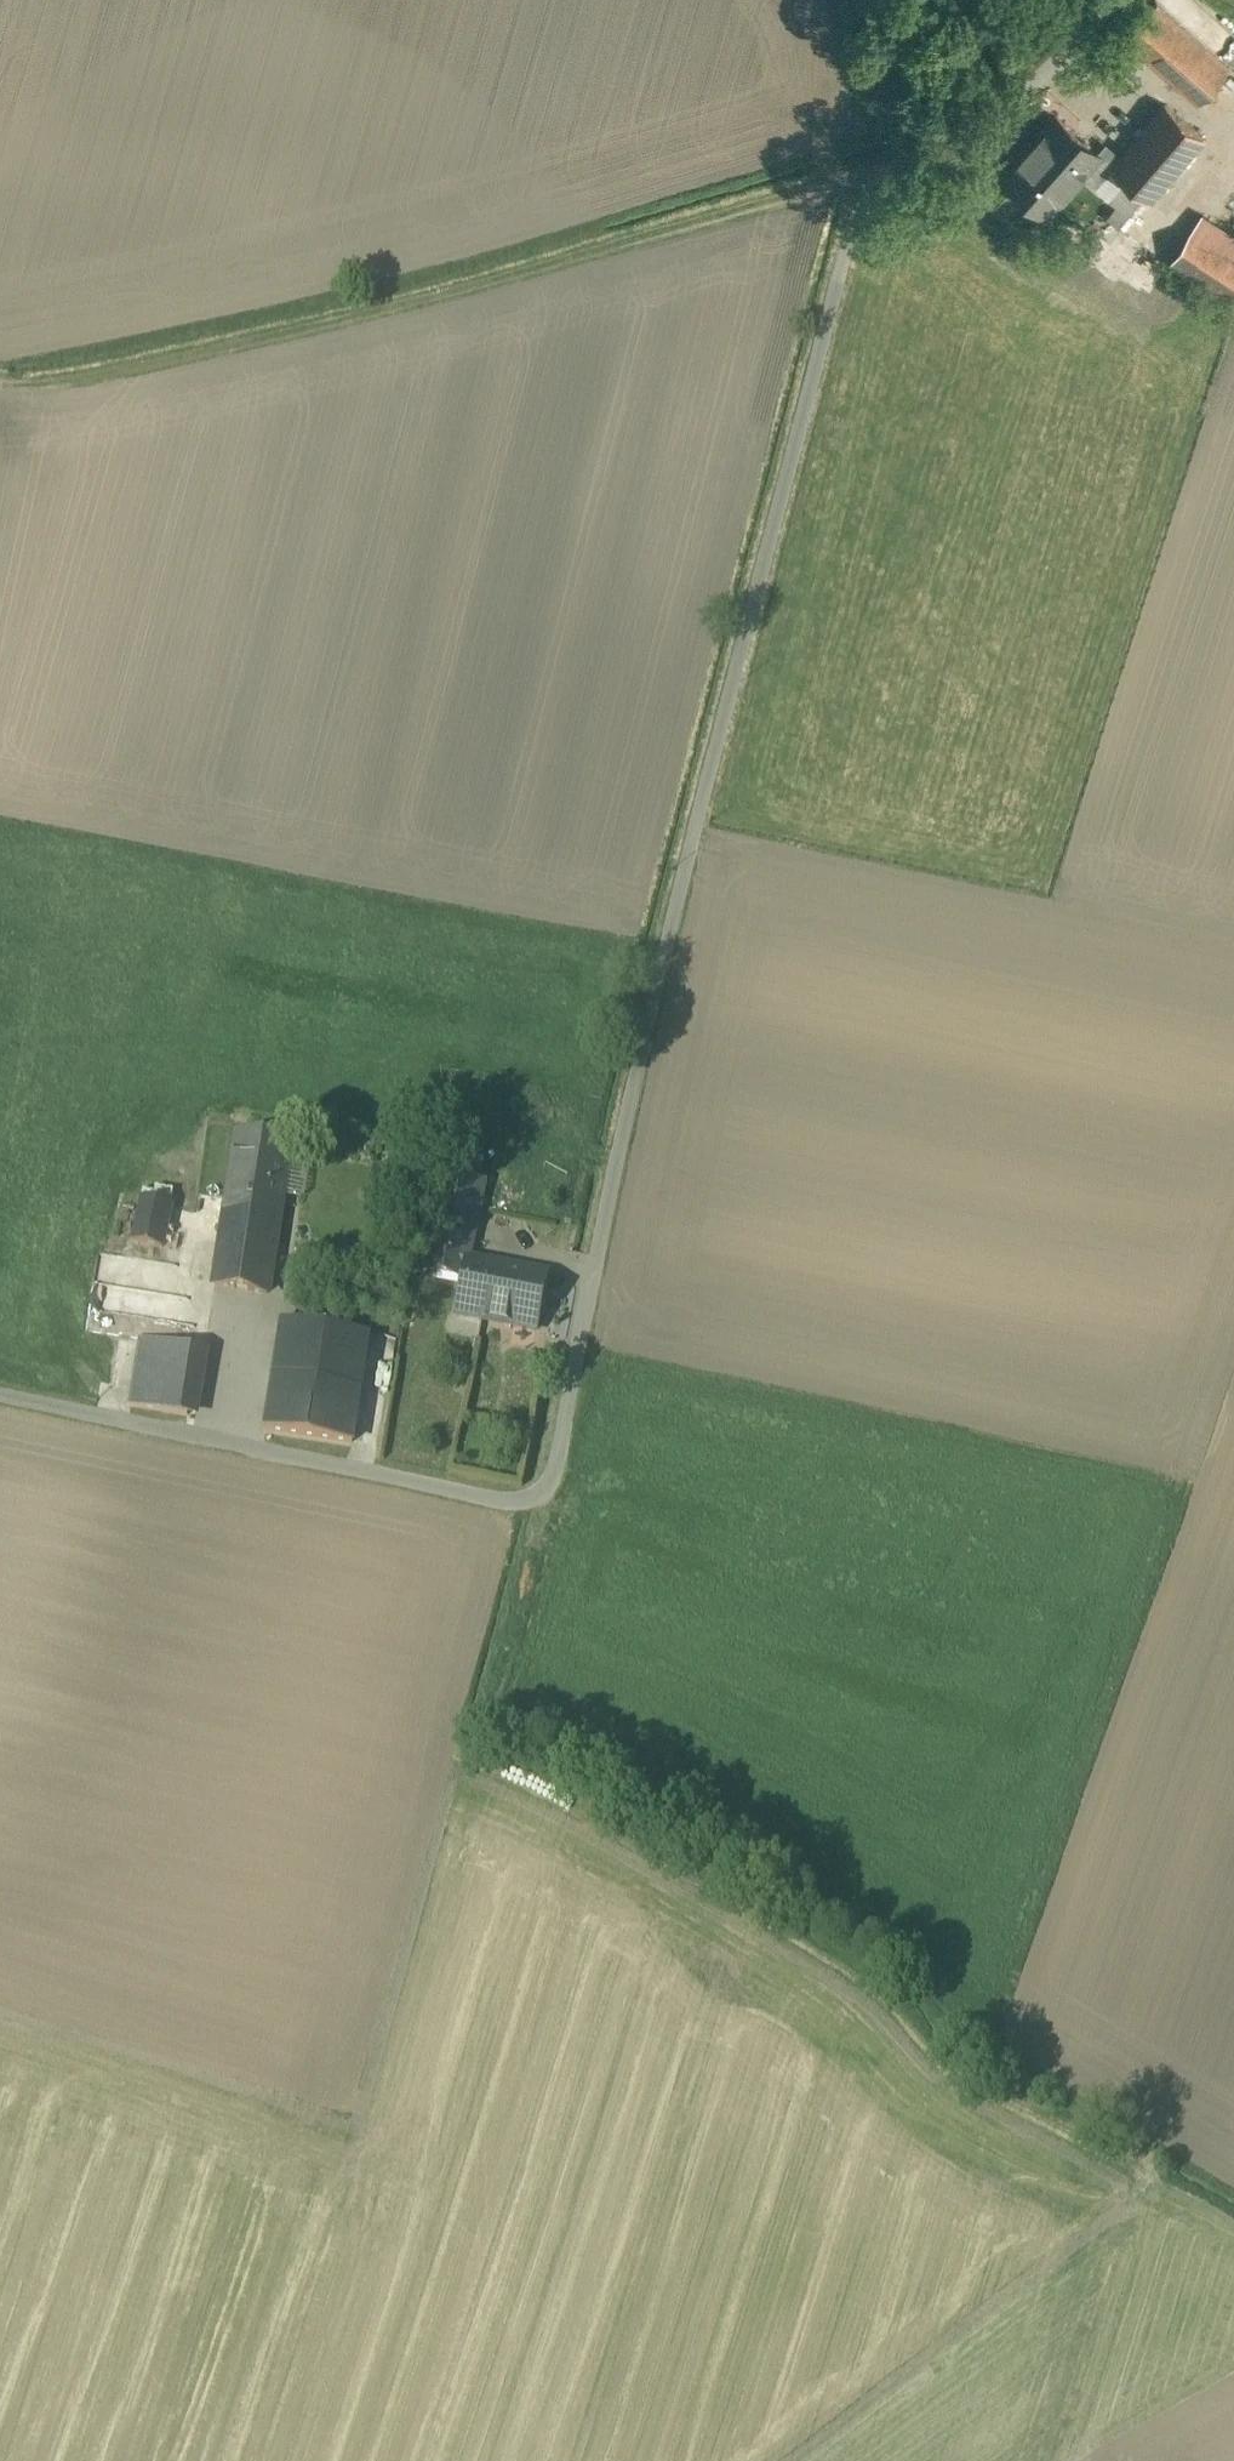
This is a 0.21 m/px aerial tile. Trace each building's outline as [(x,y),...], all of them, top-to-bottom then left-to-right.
[(1230,66),(1157,2),(1125,38),(1198,102),(1230,66)] [(1119,158),(1111,167),(1149,201),(1204,138),(1165,104),(1119,158)] [(1057,116),(1003,177),(1046,215),(1094,161),(1108,173),(1112,168),(1111,167),(1119,158),(1105,146),(1098,153),(1057,116)] [(1167,266),(1226,303),(1233,290),(1233,234),(1200,213),(1167,266)] [(237,1136),(215,1286),(268,1294),(287,1166),(286,1166),(289,1144),(237,1136)] [(462,1137),(461,1170),(478,1171),(479,1137),(462,1137)] [(485,1183),(441,1173),(429,1233),(474,1242),(485,1183)] [(172,1208),(142,1201),(133,1241),(163,1248),(172,1208)] [(547,1276),(468,1260),(457,1316),(536,1332),(547,1276)] [(369,1338),(282,1324),(266,1430),(352,1443),(369,1338)] [(194,1349),(142,1341),(132,1407),(184,1415),(194,1349)]
